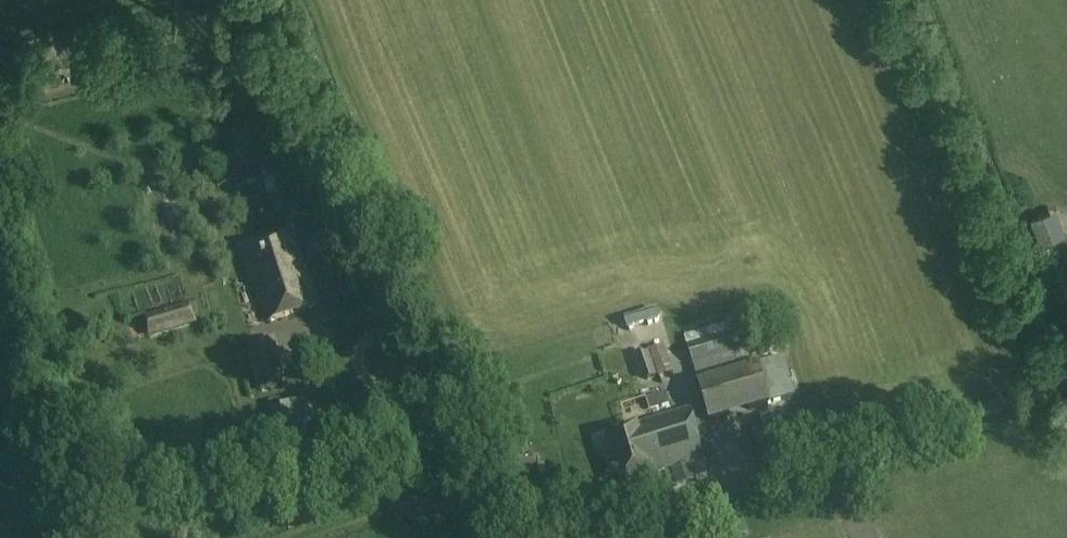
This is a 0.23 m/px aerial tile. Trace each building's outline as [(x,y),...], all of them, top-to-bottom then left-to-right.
[(317,305),(293,234),(244,251),(267,321),(317,305)] [(310,257),(328,250),(323,234),(304,241),(310,257)] [(135,300),(136,310),(180,304),(179,295),(169,297),(169,295),(135,300)] [(149,336),(196,323),(190,302),(143,315),(149,336)] [(687,347),(693,366),(754,348),(748,329),(687,347)] [(261,391),(287,384),(274,336),(248,343),(261,391)] [(649,352),(658,378),(673,372),(664,347),(649,352)] [(754,348),(693,366),(698,385),(760,367),(754,348)] [(760,367),(771,405),(795,398),(784,360),(760,367)] [(646,400),(649,412),(668,406),(665,395),(646,400)] [(608,435),(615,458),(622,482),(671,467),(691,461),(703,458),(689,411),(608,435)] [(752,430),(762,466),(802,454),(791,418),(752,430)] [(691,461),(671,467),(676,486),(697,480),(691,461)]
